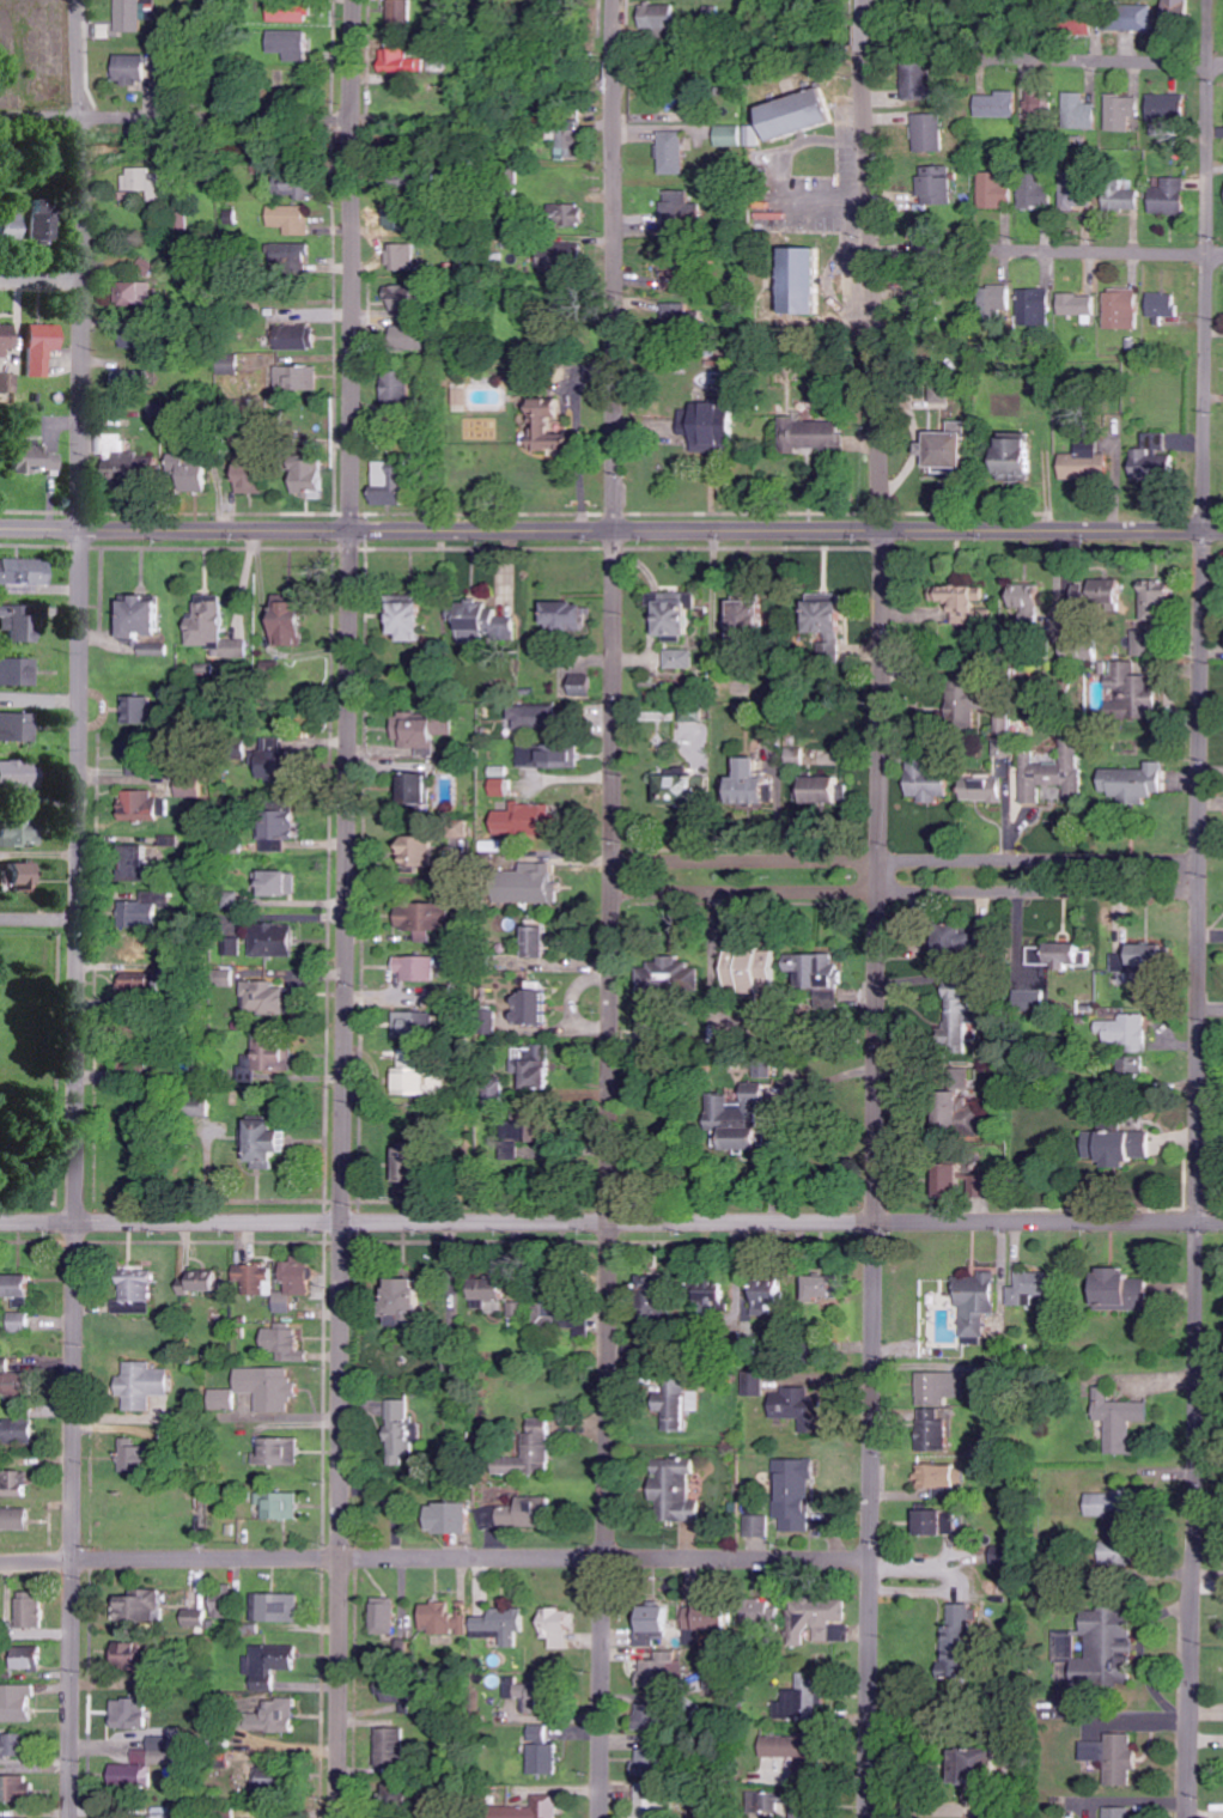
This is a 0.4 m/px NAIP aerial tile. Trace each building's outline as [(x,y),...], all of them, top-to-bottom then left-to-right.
[(119,33),(145,33),(145,19),(147,19),(147,0),(120,0),(119,33)] [(315,0),(276,0),(276,22),(315,23),(315,0)] [(417,29),(416,0),(394,0),(395,29),(417,29)] [(1163,16),(1186,17),(1187,0),(1164,0),(1163,16)] [(1154,31),(1154,4),(1105,5),(1106,32),(1154,31)] [(646,31),(677,31),(677,6),(646,5),(646,31)] [(1092,35),(1092,14),(1058,13),(1058,34),(1092,35)] [(313,32),(277,31),(276,54),(290,54),(290,62),(313,63),(313,32)] [(119,56),(120,84),(152,84),(152,55),(119,56)] [(932,99),(931,63),(904,64),(905,100),(932,99)] [(977,116),(1017,117),(1018,91),(999,90),(999,95),(978,95),(977,116)] [(1054,91),(1028,90),(1027,117),(1053,118),(1054,91)] [(1098,104),(1087,103),(1087,93),(1067,92),(1066,128),(1097,129),(1098,104)] [(831,124),(824,94),(755,109),(758,124),(745,127),(750,147),(763,144),(762,140),(831,124)] [(1148,94),(1148,121),(1182,120),(1182,94),(1148,94)] [(1138,96),(1109,95),(1108,130),(1131,131),(1131,117),(1138,117),(1138,96)] [(945,151),(943,113),(915,114),(916,152),(945,151)] [(717,146),(742,146),(741,125),(716,126),(717,146)] [(562,158),(585,159),(587,127),(563,126),(562,158)] [(687,173),(686,132),(659,132),(659,173),(687,173)] [(921,205),(952,205),(951,166),(921,167),(921,205)] [(130,170),(130,192),(154,191),(154,197),(164,197),(164,170),(130,170)] [(1063,209),(1096,210),(1096,194),(1084,194),(1085,173),(1064,172),(1063,209)] [(981,207),(1012,208),(1012,174),(982,173),(981,207)] [(1050,207),(1051,177),(1023,176),(1022,206),(1050,207)] [(1183,178),(1163,178),(1163,187),(1150,187),(1150,212),(1184,212),(1183,178)] [(1106,209),(1138,209),(1137,180),(1105,180),(1106,209)] [(291,200),(315,201),(316,184),(292,183),(291,200)] [(700,219),(700,190),(664,190),(664,218),(700,219)] [(58,204),(33,205),(34,245),(59,245),(58,204)] [(288,236),(315,235),(314,205),(272,206),(272,227),(288,227),(288,236)] [(555,205),(554,224),(589,225),(589,206),(555,205)] [(0,215),(1,239),(24,239),(24,214),(0,215)] [(315,265),(315,244),(289,244),(289,264),(315,265)] [(418,270),(418,244),(389,245),(390,271),(418,270)] [(813,248),(778,248),(776,313),(812,313),(813,248)] [(587,252),(545,253),(545,272),(587,271),(587,252)] [(123,307),(153,306),(152,283),(122,284),(123,307)] [(387,287),(387,301),(394,301),(394,314),(422,313),(422,286),(387,287)] [(1008,286),(980,286),(979,321),(997,321),(997,309),(1008,310),(1008,286)] [(1019,326),(1048,325),(1048,288),(1018,289),(1019,326)] [(1134,329),(1135,289),(1105,288),(1104,328),(1134,329)] [(1173,293),(1146,293),(1147,317),(1154,317),(1154,325),(1164,325),(1164,317),(1174,317),(1173,293)] [(1058,294),(1057,314),(1092,315),(1093,295),(1058,294)] [(662,327),(687,327),(687,303),(662,303),(662,327)] [(9,359),(9,349),(18,349),(19,325),(0,325),(0,358),(9,359)] [(52,378),(53,351),(64,351),(65,326),(33,325),(31,378),(52,378)] [(396,326),(396,351),(429,350),(428,325),(396,326)] [(321,350),(321,327),(282,326),(282,349),(321,350)] [(125,352),(145,349),(142,327),(123,330),(125,352)] [(322,390),(321,366),(280,367),(280,391),(322,390)] [(152,371),(118,371),(119,393),(153,392),(152,371)] [(20,374),(0,373),(0,393),(19,394),(20,374)] [(414,375),(388,374),(387,408),(412,409),(414,375)] [(562,401),(543,399),(539,451),(578,453),(580,434),(564,433),(565,418),(572,418),(573,410),(562,409),(562,401)] [(716,446),(717,403),(689,403),(688,445),(716,446)] [(842,448),(842,421),(807,422),(806,417),(781,418),(781,453),(797,453),(797,448),(842,448)] [(1024,433),(991,431),(988,474),(997,474),(997,481),(1028,483),(1030,453),(1023,452),(1024,433)] [(957,468),(958,433),(921,432),(921,443),(913,443),(912,456),(921,456),(921,467),(957,468)] [(1163,433),(1142,433),(1141,449),(1135,449),(1135,462),(1128,462),(1127,479),(1168,479),(1168,454),(1163,454),(1163,433)] [(102,455),(122,455),(122,483),(163,483),(163,456),(129,455),(130,434),(102,434),(102,455)] [(1058,454),(1059,479),(1107,479),(1107,454),(1095,454),(1095,442),(1074,443),(1074,453),(1058,454)] [(18,475),(38,474),(38,470),(63,470),(63,455),(47,455),(47,447),(35,447),(35,444),(18,444),(18,475)] [(216,491),(215,454),(174,455),(175,476),(191,476),(192,492),(216,491)] [(329,460),(298,460),(297,494),(310,494),(310,491),(328,491),(329,460)] [(379,506),(410,505),(409,462),(378,463),(379,506)] [(272,495),(273,466),(240,465),(239,493),(272,495)] [(9,585),(9,594),(37,594),(37,586),(52,587),(53,561),(0,560),(0,585),(9,585)] [(1108,603),(1108,611),(1120,611),(1121,582),(1071,580),(1070,602),(1108,603)] [(1139,619),(1164,620),(1166,581),(1141,580),(1139,619)] [(1039,624),(1040,585),(1009,584),(1008,623),(1039,624)] [(948,602),(948,612),(976,612),(976,601),(984,601),(984,587),(929,587),(929,602),(948,602)] [(699,593),(655,594),(656,615),(667,615),(667,643),(686,642),(686,637),(699,637),(699,593)] [(834,593),(801,594),(802,634),(836,632),(834,593)] [(131,640),(150,640),(150,634),(169,634),(168,596),(130,597),(131,640)] [(230,640),(230,596),(203,596),(203,616),(196,616),(196,646),(209,646),(209,659),(251,660),(252,640),(230,640)] [(726,631),(759,630),(758,601),(725,602),(726,631)] [(410,643),(432,642),(431,603),(401,604),(402,635),(410,635),(410,643)] [(597,604),(555,603),(555,629),(596,630),(597,604)] [(38,644),(40,618),(48,619),(49,607),(0,605),(0,618),(4,618),(3,631),(13,631),(12,643),(38,644)] [(315,606),(282,605),(282,646),(314,646),(315,606)] [(521,618),(502,618),(502,607),(450,606),(450,621),(459,621),(459,641),(484,642),(485,634),(497,634),(496,641),(521,642),(521,618)] [(1148,629),(1133,629),(1134,656),(1148,656),(1148,629)] [(838,661),(838,642),(818,642),(819,661),(838,661)] [(666,669),(693,670),(693,650),(666,650),(666,669)] [(0,659),(0,687),(37,688),(38,660),(0,659)] [(267,661),(267,678),(285,678),(286,662),(267,661)] [(1157,711),(1157,680),(1137,680),(1137,662),(1114,661),(1114,675),(1107,675),(1107,691),(1115,691),(1114,711),(1135,711),(1135,719),(1148,719),(1148,710),(1157,711)] [(596,697),(597,676),(572,675),(571,696),(596,697)] [(976,728),(976,693),(959,693),(959,680),(947,680),(948,728),(976,728)] [(721,694),(752,695),(752,685),(722,683),(721,694)] [(129,698),(128,725),(158,725),(158,698),(129,698)] [(567,707),(519,705),(518,729),(566,731),(567,707)] [(457,712),(400,713),(400,749),(429,749),(429,745),(445,745),(445,735),(457,735),(457,712)] [(36,743),(36,716),(0,714),(0,742),(36,743)] [(161,773),(159,737),(133,738),(135,774),(161,773)] [(523,766),(542,766),(542,747),(523,747),(523,766)] [(785,763),(801,764),(802,748),(786,748),(785,763)] [(279,781),(304,780),(303,751),(278,752),(279,781)] [(583,769),(584,753),(548,752),(548,768),(583,769)] [(1081,798),(1080,753),(1062,753),(1063,763),(1034,764),(1034,752),(1016,752),(1017,803),(1040,802),(1040,786),(1065,785),(1065,798),(1081,798)] [(751,758),(731,759),(732,778),(721,779),(722,805),(758,804),(758,778),(752,778),(751,758)] [(905,797),(918,797),(918,803),(937,803),(937,797),(947,797),(946,773),(925,774),(925,761),(905,762),(905,797)] [(1100,770),(1100,792),(1110,792),(1110,797),(1119,797),(1119,804),(1144,805),(1144,795),(1162,795),(1162,763),(1145,762),(1145,770),(1100,770)] [(42,763),(0,763),(0,789),(42,789),(42,763)] [(411,806),(437,806),(438,775),(412,775),(411,806)] [(182,778),(183,797),(209,796),(208,777),(182,778)] [(661,778),(662,803),(690,802),(688,777),(661,778)] [(797,777),(796,803),(842,803),(843,778),(797,777)] [(959,801),(1003,802),(1003,780),(960,778),(959,801)] [(514,780),(495,780),(494,797),(514,797),(514,780)] [(129,792),(129,821),(167,822),(168,806),(159,806),(159,792),(129,792)] [(519,812),(498,811),(497,833),(561,835),(562,805),(519,804),(519,812)] [(291,852),(292,841),(303,841),(304,812),(274,812),(273,834),(266,833),(265,852),(291,852)] [(42,822),(0,821),(0,846),(42,847),(42,822)] [(444,839),(410,837),(409,871),(443,871),(444,839)] [(155,846),(131,846),(130,881),(154,882),(155,846)] [(39,890),(39,864),(5,865),(6,891),(39,890)] [(529,903),(564,904),(565,884),(558,883),(558,864),(530,864),(529,903)] [(271,898),(302,897),(301,873),(271,873),(271,898)] [(166,903),(173,903),(173,893),(149,893),(149,902),(142,902),(142,927),(166,928),(166,903)] [(448,932),(447,904),(404,906),(404,933),(448,932)] [(305,958),(306,926),(260,925),(259,957),(305,958)] [(932,952),(973,951),(972,927),(931,928),(932,952)] [(536,960),(558,959),(557,928),(535,928),(536,960)] [(1124,954),(1113,954),(1114,968),(1157,967),(1156,944),(1124,945),(1124,954)] [(725,945),(719,985),(738,988),(738,990),(771,995),(774,974),(772,974),(773,968),(769,967),(771,952),(725,945)] [(1027,945),(1027,964),(1055,964),(1055,971),(1069,971),(1069,965),(1090,965),(1089,951),(1079,951),(1079,945),(1027,945)] [(816,989),(815,1002),(837,1003),(838,984),(843,984),(844,967),(834,967),(834,956),(783,954),(782,971),(794,972),(793,988),(816,989)] [(440,982),(441,958),(403,957),(402,982),(440,982)] [(699,991),(699,969),(687,969),(687,962),(675,962),(675,959),(646,959),(646,968),(635,968),(635,991),(699,991)] [(252,984),(253,1019),(296,1018),(295,983),(252,984)] [(945,1039),(952,1039),(952,1052),(966,1052),(964,998),(956,998),(956,988),(944,989),(945,1039)] [(1015,1011),(1042,1011),(1043,990),(1015,989),(1015,1011)] [(555,992),(527,992),(526,1013),(518,1013),(518,1025),(554,1025),(555,992)] [(429,1013),(398,1013),(397,1039),(429,1040),(429,1013)] [(1144,1014),(1119,1015),(1119,1020),(1095,1021),(1096,1034),(1103,1033),(1104,1045),(1128,1044),(1128,1053),(1146,1052),(1144,1014)] [(298,1040),(266,1041),(267,1072),(299,1070),(298,1040)] [(448,1068),(434,1068),(434,1049),(406,1048),(405,1094),(447,1095),(448,1068)] [(1118,1075),(1142,1075),(1142,1058),(1118,1058),(1118,1075)] [(530,1088),(556,1089),(558,1062),(531,1060),(530,1088)] [(953,1068),(953,1093),(939,1093),(939,1127),(952,1126),(952,1136),(977,1135),(977,1119),(970,1119),(970,1097),(966,1097),(965,1081),(978,1081),(977,1067),(953,1068)] [(752,1103),(728,1103),(728,1094),(705,1094),(705,1128),(713,1128),(713,1149),(752,1149),(752,1103)] [(300,1129),(289,1129),(289,1119),(254,1118),(253,1145),(258,1145),(257,1168),(280,1169),(280,1161),(289,1161),(289,1151),(299,1151),(300,1129)] [(514,1138),(506,1138),(506,1153),(532,1153),(532,1141),(548,1140),(548,1119),(514,1119),(514,1138)] [(1082,1132),(1082,1158),(1098,1158),(1098,1166),(1122,1167),(1122,1158),(1149,1158),(1149,1133),(1082,1132)] [(408,1171),(435,1172),(437,1143),(410,1142),(408,1171)] [(939,1192),(956,1191),(955,1163),(932,1164),(932,1181),(939,1181),(939,1192)] [(317,1295),(318,1256),(299,1256),(299,1262),(286,1262),(285,1281),(295,1281),(294,1292),(281,1292),(281,1312),(298,1313),(299,1295),(317,1295)] [(279,1295),(279,1266),(239,1266),(239,1282),(254,1283),(254,1295),(279,1295)] [(1146,1310),(1147,1279),(1121,1279),(1121,1268),(1089,1268),(1088,1308),(1146,1310)] [(184,1269),(183,1295),(194,1296),(194,1291),(230,1292),(231,1270),(184,1269)] [(995,1271),(979,1271),(979,1277),(953,1277),(953,1307),(961,1307),(961,1336),(983,1336),(983,1312),(995,1312),(995,1271)] [(1015,1286),(1005,1286),(1005,1304),(1043,1305),(1044,1272),(1015,1271),(1015,1286)] [(42,1275),(13,1276),(14,1297),(43,1296),(42,1275)] [(832,1276),(803,1275),(802,1297),(832,1298),(832,1276)] [(433,1326),(434,1278),(404,1277),(402,1325),(433,1326)] [(148,1278),(148,1295),(157,1295),(158,1278),(148,1278)] [(478,1309),(492,1309),(492,1300),(520,1300),(520,1279),(478,1278),(478,1309)] [(752,1316),(770,1315),(769,1304),(783,1302),(780,1278),(749,1281),(752,1316)] [(692,1282),(693,1309),(724,1308),(723,1281),(692,1282)] [(591,1316),(579,1316),(579,1293),(543,1293),(542,1327),(578,1327),(578,1339),(591,1339),(591,1316)] [(15,1313),(15,1331),(35,1331),(35,1313),(15,1313)] [(282,1362),(315,1360),(314,1350),(306,1351),(305,1327),(265,1330),(267,1352),(282,1351),(282,1362)] [(158,1362),(133,1362),(134,1411),(157,1411),(157,1396),(177,1396),(177,1369),(158,1370),(158,1362)] [(263,1413),(296,1412),(296,1397),(304,1397),(304,1383),(295,1383),(295,1367),(243,1368),(243,1393),(262,1393),(263,1413)] [(917,1405),(945,1405),(945,1397),(966,1396),(966,1370),(916,1372),(917,1405)] [(38,1371),(2,1373),(3,1398),(39,1397),(38,1371)] [(742,1395),(762,1395),(763,1371),(743,1371),(742,1395)] [(699,1411),(699,1390),(687,1391),(687,1381),(669,1381),(669,1393),(652,1393),(652,1411),(666,1410),(667,1430),(687,1430),(687,1411),(699,1411)] [(770,1421),(808,1418),(806,1387),(768,1390),(770,1421)] [(241,1389),(208,1390),(209,1408),(241,1408),(241,1389)] [(1148,1402),(1107,1401),(1107,1390),(1093,1390),(1092,1420),(1105,1421),(1104,1453),(1133,1454),(1134,1423),(1147,1423),(1148,1402)] [(413,1400),(392,1400),(393,1455),(416,1455),(416,1439),(426,1439),(426,1423),(414,1423),(413,1400)] [(39,1440),(38,1418),(9,1419),(9,1440),(39,1440)] [(515,1473),(554,1472),(553,1439),(555,1439),(555,1419),(531,1419),(532,1458),(515,1458),(515,1473)] [(304,1438),(266,1437),(266,1455),(259,1455),(259,1465),(304,1466),(304,1438)] [(125,1472),(158,1473),(159,1439),(126,1438),(125,1472)] [(696,1521),(696,1503),(688,1503),(689,1459),(650,1458),(650,1501),(657,1501),(657,1521),(696,1521)] [(781,1531),(808,1531),(808,1498),(811,1498),(811,1459),(775,1459),(775,1519),(781,1519),(781,1531)] [(916,1487),(950,1488),(951,1464),(916,1464),(916,1487)] [(33,1489),(32,1470),(2,1471),(3,1490),(33,1489)] [(1119,1516),(1120,1493),(1086,1492),(1085,1515),(1119,1516)] [(303,1519),(303,1493),(266,1493),(265,1519),(303,1519)] [(556,1528),(557,1498),(519,1497),(519,1507),(483,1507),(483,1527),(556,1528)] [(439,1533),(479,1532),(478,1503),(438,1504),(439,1533)] [(0,1508),(0,1529),(34,1530),(35,1509),(0,1508)] [(912,1534),(954,1535),(955,1511),(912,1510),(912,1534)] [(745,1536),(768,1537),(768,1515),(745,1515),(745,1536)] [(1131,1562),(1129,1545),(1099,1549),(1101,1566),(1131,1562)] [(168,1590),(143,1589),(143,1595),(127,1595),(126,1620),(167,1621),(168,1590)] [(217,1594),(217,1618),(239,1618),(239,1593),(217,1594)] [(47,1594),(20,1594),(21,1628),(48,1627),(47,1594)] [(186,1626),(210,1627),(211,1594),(194,1594),(193,1609),(187,1609),(186,1626)] [(256,1621),(303,1622),(304,1594),(256,1594),(256,1621)] [(743,1617),(773,1625),(779,1604),(748,1596),(743,1617)] [(400,1635),(401,1598),(378,1597),(377,1634),(400,1635)] [(790,1644),(804,1644),(804,1629),(814,1629),(814,1641),(849,1641),(849,1623),(845,1623),(845,1598),(789,1599),(790,1644)] [(472,1634),(473,1602),(425,1602),(425,1633),(472,1634)] [(946,1639),(946,1645),(971,1645),(972,1605),(951,1604),(950,1639),(946,1639)] [(635,1646),(662,1645),(661,1605),(634,1606),(635,1646)] [(477,1638),(507,1639),(507,1646),(523,1647),(523,1632),(529,1632),(530,1610),(493,1609),(493,1617),(478,1617),(477,1638)] [(557,1649),(577,1648),(575,1609),(544,1610),(545,1639),(557,1639),(557,1649)] [(692,1628),(721,1629),(722,1609),(692,1609),(692,1628)] [(1055,1630),(1054,1662),(1071,1662),(1071,1684),(1131,1685),(1132,1610),(1081,1609),(1081,1631),(1055,1630)] [(125,1648),(139,1684),(163,1675),(148,1638),(125,1648)] [(302,1670),(303,1647),(257,1646),(257,1656),(249,1656),(249,1675),(256,1675),(255,1690),(278,1690),(278,1670),(302,1670)] [(44,1670),(45,1648),(19,1647),(18,1669),(44,1670)] [(656,1660),(643,1660),(643,1685),(675,1685),(676,1667),(680,1667),(680,1651),(656,1651),(656,1660)] [(821,1720),(822,1687),(813,1687),(814,1673),(798,1673),(798,1689),(785,1689),(785,1702),(777,1702),(777,1719),(821,1720)] [(508,1678),(508,1698),(533,1697),(533,1707),(559,1706),(558,1676),(508,1678)] [(39,1722),(39,1685),(0,1685),(0,1698),(2,1698),(2,1721),(39,1722)] [(413,1704),(414,1685),(384,1685),(383,1703),(413,1704)] [(118,1699),(119,1729),(153,1728),(153,1698),(118,1699)] [(302,1699),(264,1699),(263,1732),(302,1733),(302,1699)] [(552,1742),(552,1726),(533,1726),(532,1742),(552,1742)] [(404,1729),(380,1728),(380,1767),(404,1768),(404,1729)] [(1080,1741),(1080,1760),(1104,1760),(1104,1785),(1132,1785),(1133,1733),(1106,1733),(1106,1742),(1080,1741)] [(33,1756),(32,1734),(3,1735),(4,1757),(33,1756)] [(807,1758),(808,1737),(762,1735),(761,1755),(807,1758)] [(158,1788),(158,1751),(164,1751),(164,1740),(152,1740),(153,1750),(139,1751),(139,1765),(118,1765),(118,1788),(158,1788)] [(562,1775),(562,1744),(533,1745),(534,1775),(562,1775)] [(947,1750),(948,1785),(971,1785),(971,1771),(990,1770),(990,1749),(947,1750)] [(635,1774),(651,1776),(654,1754),(637,1752),(635,1774)] [(35,1776),(0,1777),(1,1802),(36,1801),(35,1776)] [(664,1816),(665,1792),(638,1791),(636,1815),(655,1816),(655,1815),(664,1816)] [(779,1813),(779,1793),(750,1792),(750,1812),(779,1813)] [(538,1795),(538,1807),(524,1807),(524,1817),(563,1817),(563,1795),(538,1795)] [(820,1807),(792,1807),(792,1817),(820,1817),(820,1807)] [(1135,1808),(1105,1807),(1105,1817),(1134,1817),(1135,1808)]
